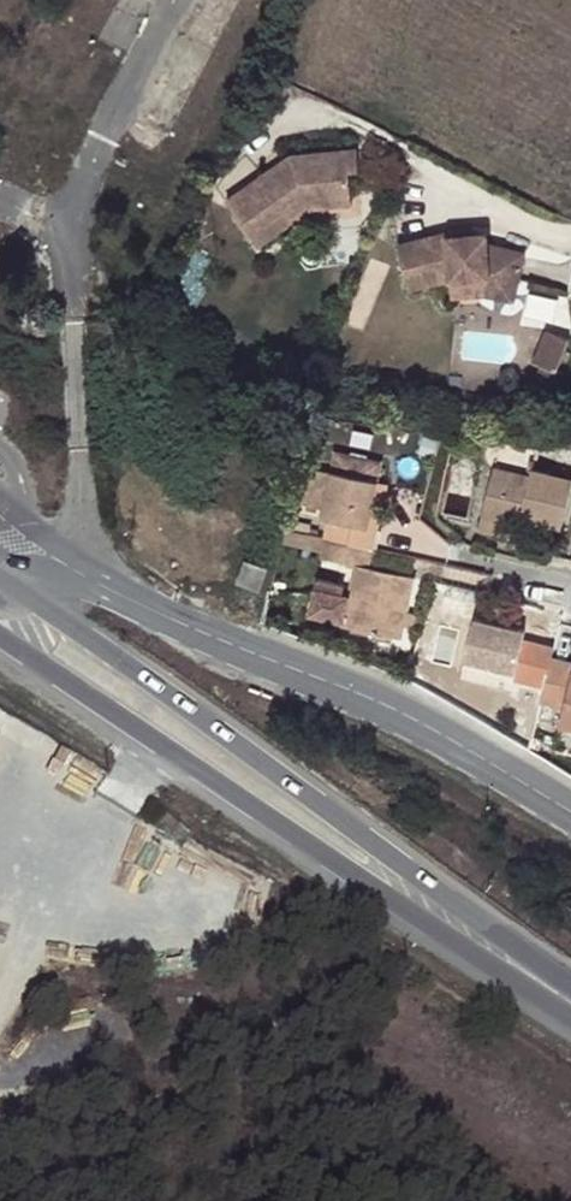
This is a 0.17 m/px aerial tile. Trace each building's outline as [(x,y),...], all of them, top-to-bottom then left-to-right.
[(229,198),(261,243),(297,218),(291,209),(311,195),(355,191),(353,168),(363,167),(361,145),(294,153),(229,198)] [(291,209),(297,218),(315,205),(356,201),(355,191),(311,195),(291,209)] [(450,228),(401,241),(411,287),(454,276),(494,274),(522,281),(530,249),(491,239),(491,231),(451,233),(450,228)] [(494,274),(454,276),(455,296),(490,292),(518,298),(522,281),(494,274)] [(570,348),(570,333),(551,327),(540,361),(564,369),(570,348)] [(380,485),(385,464),(343,453),(337,476),(320,471),(313,500),(311,509),(329,513),(328,519),(334,521),(330,537),(377,548),(382,532),(370,529),(380,485)] [(313,500),(320,471),(308,468),(301,497),(313,500)] [(570,510),(570,479),(539,471),(536,479),(500,470),(488,520),(525,529),(527,520),(566,529),(570,510)] [(370,529),(382,532),(393,489),(380,485),(370,529)] [(525,529),(488,520),(484,533),(521,542),(525,529)] [(324,549),(327,536),(283,526),(280,539),(324,549)] [(344,624),(403,638),(418,577),(373,565),(377,548),(330,537),(327,536),(324,549),(323,554),(359,563),(352,593),(345,592),(347,583),(320,576),(312,611),(345,619),(344,624)] [(239,582),(259,587),(264,565),(243,560),(239,582)] [(546,688),(553,659),(556,645),(526,638),(527,632),(478,619),(467,659),(517,673),(515,679),(546,688)] [(517,673),(467,659),(465,667),(515,679),(517,673)] [(542,702),(567,709),(563,726),(570,728),(570,663),(553,659),(546,688),(542,702)] [(563,726),(561,733),(570,736),(570,728),(563,726)]
